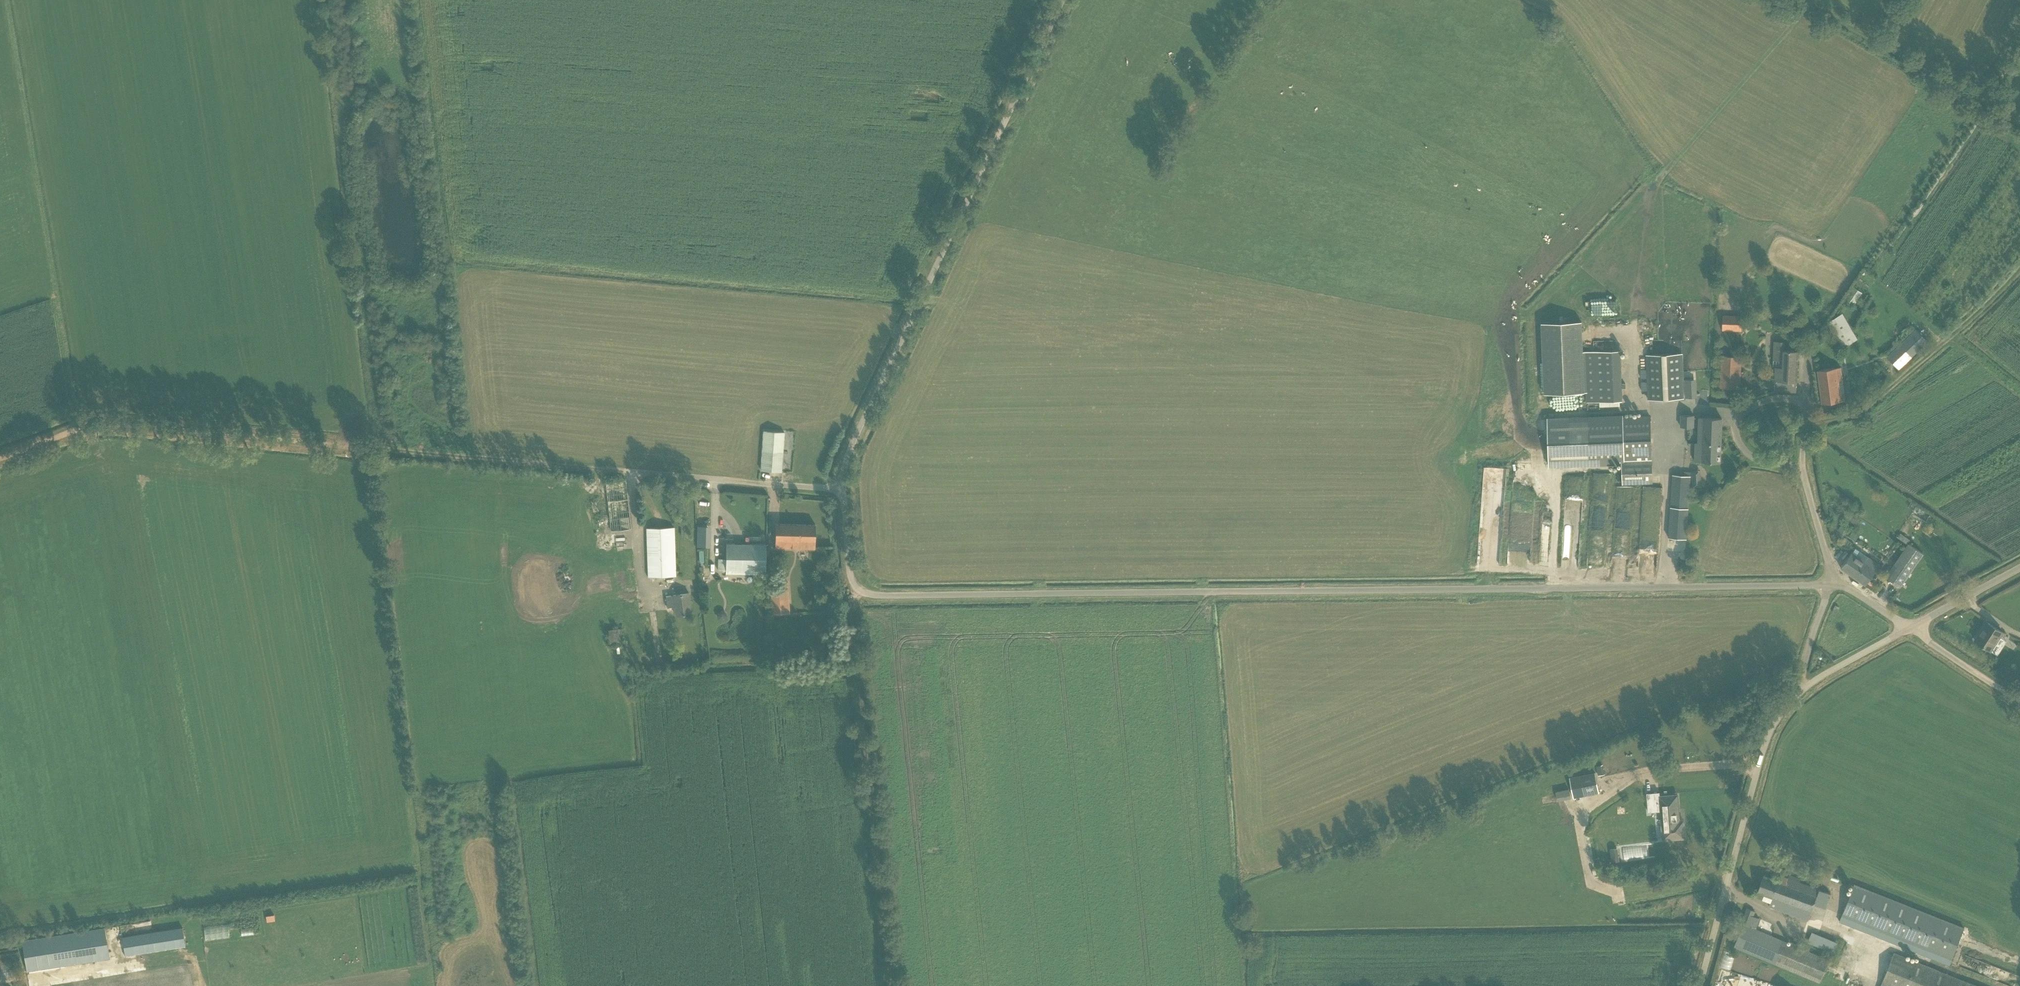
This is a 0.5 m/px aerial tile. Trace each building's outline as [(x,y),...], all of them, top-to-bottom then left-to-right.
[(1844,300),(1853,306),(1863,293),(1853,287),(1844,300)] [(1842,313),(1835,318),(1827,323),(1842,348),(1858,339),(1842,313)] [(1723,316),(1723,330),(1741,331),(1742,316),(1723,316)] [(1621,351),(1584,352),(1583,352),(1582,321),(1541,322),(1544,394),(1586,392),(1586,402),(1623,401),(1621,351)] [(1916,329),(1894,350),(1887,357),(1898,369),(1928,341),(1916,329)] [(1796,392),(1798,351),(1784,350),(1784,342),(1774,342),(1773,367),(1775,367),(1774,391),(1796,392)] [(1647,355),(1648,400),(1684,398),(1682,353),(1647,355)] [(1722,356),(1721,378),(1720,388),(1741,389),(1742,357),(1722,356)] [(1841,368),(1818,371),(1820,385),(1819,385),(1822,403),(1845,400),(1841,368)] [(1693,427),(1694,416),(1681,415),(1681,427),(1693,427)] [(1651,416),(1547,420),(1549,466),(1621,463),(1622,486),(1653,484),(1651,416)] [(1700,418),(1699,443),(1695,443),(1695,461),(1720,462),(1722,419),(1700,418)] [(763,432),(761,471),(781,472),(784,432),(763,431),(763,432)] [(1499,533),(1499,472),(1477,472),(1477,533),(1499,533)] [(1671,501),(1670,510),(1668,538),(1686,539),(1691,472),(1684,472),(1683,476),(1673,475),(1671,501)] [(605,483),(611,531),(632,529),(626,480),(605,483)] [(1524,559),(1525,518),(1518,518),(1518,529),(1506,529),(1506,546),(1504,546),(1503,558),(1524,559)] [(775,524),(775,548),(795,548),(815,548),(815,525),(775,524)] [(1841,524),(1834,534),(1841,538),(1844,533),(1847,535),(1850,530),(1841,524)] [(674,528),(646,529),(648,578),(676,577),(674,528)] [(1584,538),(1583,556),(1597,556),(1598,539),(1584,538)] [(726,559),(718,559),(718,571),(726,571),(726,574),(766,575),(766,545),(726,544),(726,559)] [(1909,544),(1908,545),(1886,577),(1900,587),(1923,554),(1909,544)] [(1866,562),(1852,552),(1841,568),(1865,585),(1879,565),(1868,558),(1866,562)] [(770,584),(772,607),(789,606),(787,582),(770,584)] [(689,594),(666,597),(667,608),(675,607),(676,616),(692,614),(689,594)] [(710,613),(716,620),(722,615),(716,608),(710,613)] [(2003,632),(1987,622),(1974,640),(1990,651),(2003,632)] [(607,685),(605,677),(597,679),(598,686),(607,685)] [(1568,775),(1572,791),(1573,798),(1599,793),(1595,773),(1590,774),(1589,771),(1568,775)] [(1555,791),(1556,794),(1557,801),(1571,798),(1569,788),(1555,791)] [(1643,811),(1655,811),(1654,790),(1642,791),(1643,811)] [(1675,795),(1659,796),(1660,805),(1663,804),(1664,819),(1661,819),(1662,832),(1663,840),(1667,840),(1685,838),(1684,824),(1680,824),(1678,802),(1675,802),(1675,795)] [(1617,848),(1610,849),(1611,862),(1619,861),(1618,859),(1617,848)] [(1769,907),(1778,910),(1806,921),(1814,903),(1826,908),(1831,895),(1800,883),(1801,880),(1789,876),(1788,879),(1781,876),(1778,882),(1763,876),(1755,897),(1770,903),(1769,907)] [(1854,884),(1841,917),(1952,960),(1964,927),(1854,884)] [(1734,946),(1743,950),(1820,980),(1828,959),(1755,930),(1759,919),(1753,916),(1754,912),(1746,908),(1741,923),(1743,924),(1734,946)] [(97,927),(19,940),(24,971),(102,958),(97,927)] [(133,954),(190,944),(187,927),(129,937),(133,954)] [(1812,931),(1807,943),(1833,953),(1838,942),(1812,931)] [(1894,952),(1881,985),(1884,985),(1977,985),(1894,952)]
